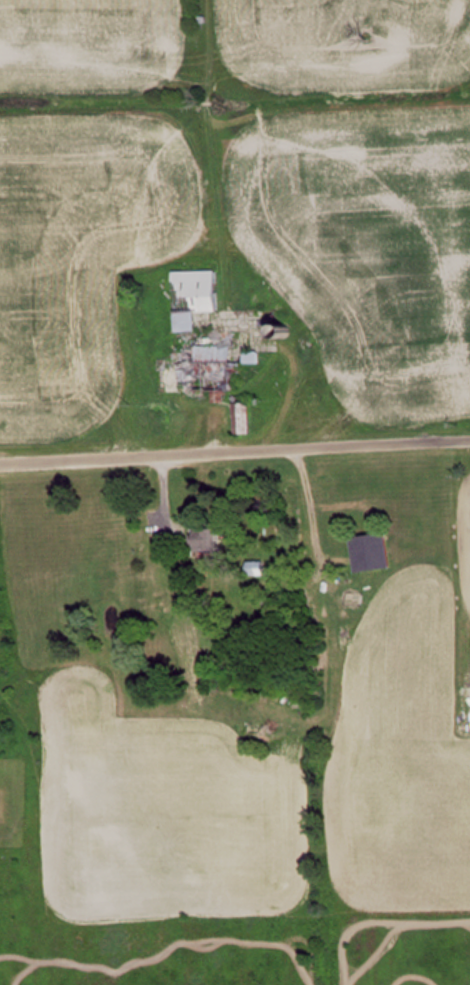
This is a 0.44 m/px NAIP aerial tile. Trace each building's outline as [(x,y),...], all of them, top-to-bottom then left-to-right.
[(266,390),(266,351),(239,351),(239,344),(205,345),(205,311),(226,310),(226,269),(179,270),(181,357),(160,358),(161,392),(266,390)] [(238,402),(238,433),(255,433),(255,402),(238,402)] [(229,527),(196,527),(196,550),(229,550),(229,527)] [(395,568),(391,532),(355,536),(360,572),(395,568)]
